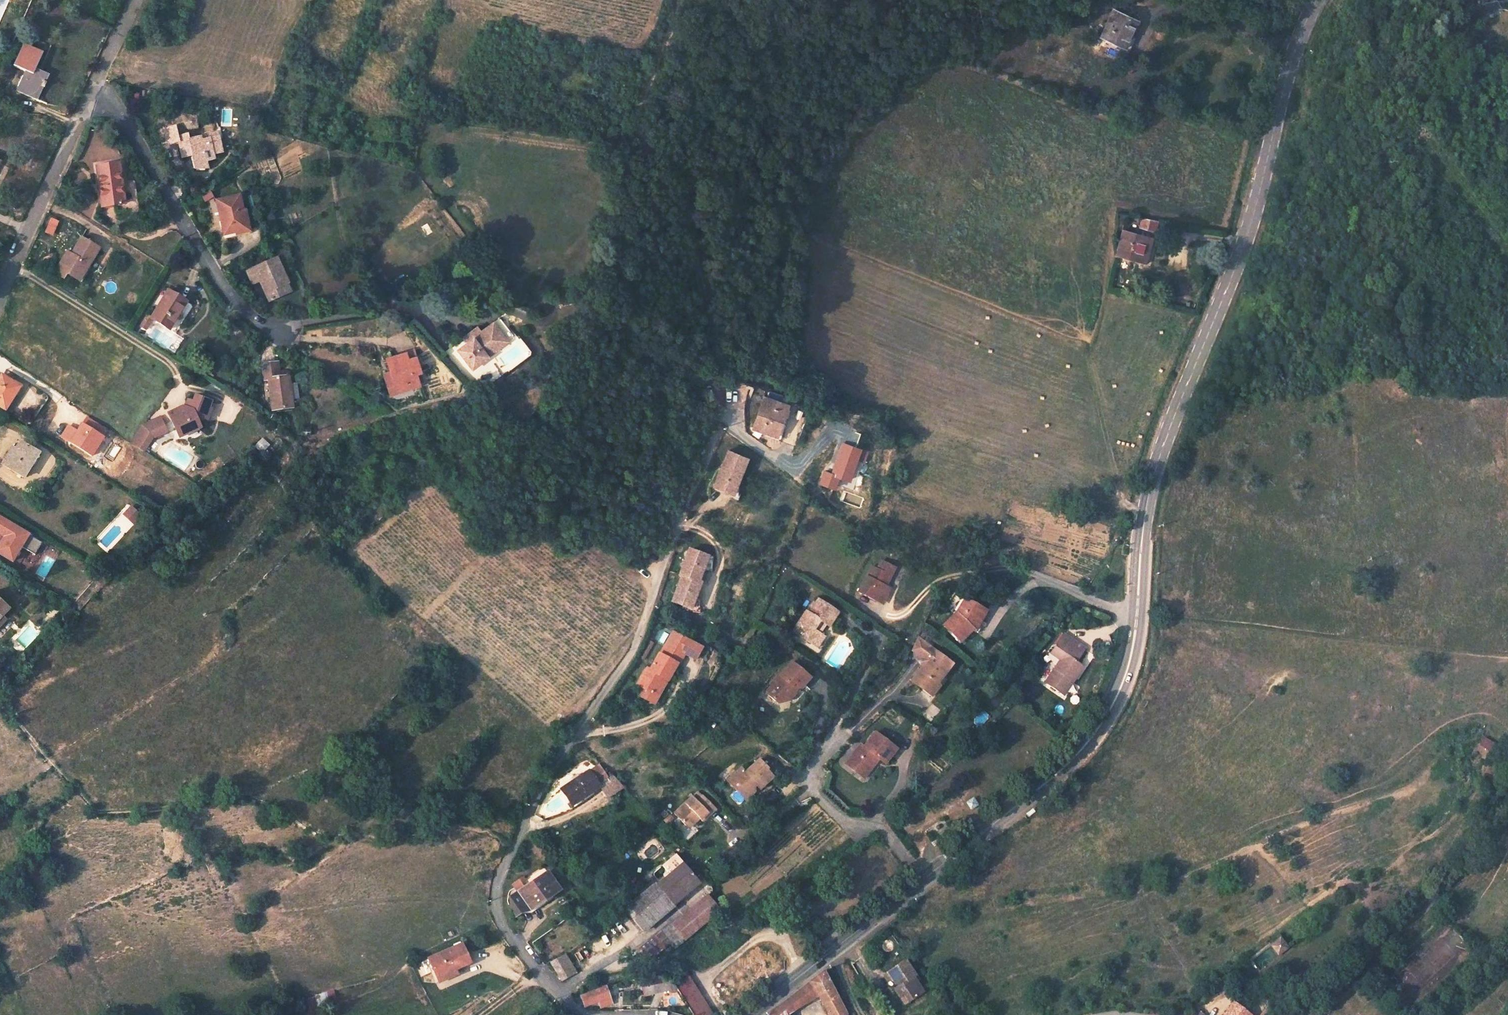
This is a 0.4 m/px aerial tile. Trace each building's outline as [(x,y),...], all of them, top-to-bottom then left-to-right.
[(1118,7),(1105,33),(1113,37),(1129,45),(1135,33),(1142,18),(1118,7)] [(544,34),(536,31),(533,37),(541,40),(544,34)] [(1113,37),(1111,41),(1124,48),(1130,50),(1132,49),(1135,45),(1139,35),(1135,33),(1129,45),(1113,37)] [(551,37),(544,34),(541,40),(548,43),(551,37)] [(42,54),(23,45),(13,65),(25,71),(17,89),(37,99),(48,75),(36,69),(42,54)] [(175,127),(160,131),(163,146),(178,143),(177,137),(176,132),(175,127)] [(184,136),(177,137),(178,143),(181,158),(191,156),(194,169),(206,169),(205,162),(214,160),(213,156),(221,153),(217,136),(216,137),(215,133),(204,135),(206,139),(201,140),(201,137),(188,140),(187,136),(184,136)] [(120,164),(96,167),(102,207),(125,205),(120,164)] [(207,199),(214,195),(210,188),(203,192),(207,199)] [(269,188),(263,191),(265,197),(271,194),(269,188)] [(239,195),(217,200),(224,235),(249,229),(245,210),(242,211),(239,195)] [(476,212),(471,206),(465,210),(470,216),(476,212)] [(211,209),(212,221),(219,220),(217,209),(211,209)] [(51,217),(44,232),(53,236),(60,221),(51,217)] [(1143,217),(1140,226),(1154,230),(1157,220),(1143,217)] [(249,229),(224,235),(225,240),(250,234),(249,229)] [(1123,230),(1117,254),(1141,261),(1148,237),(1123,230)] [(1148,237),(1141,261),(1145,262),(1152,238),(1148,237)] [(99,249),(81,238),(71,254),(65,251),(53,272),(63,278),(66,273),(80,281),(89,266),(99,249)] [(276,259),(248,271),(253,285),(261,282),(264,280),(268,288),(264,289),(269,301),(286,294),(283,286),(287,284),(276,259)] [(94,269),(89,266),(80,281),(85,284),(94,269)] [(287,284),(283,286),(286,294),(291,293),(287,284)] [(186,302),(167,290),(151,318),(147,315),(144,321),(149,324),(153,319),(170,329),(186,302)] [(149,324),(144,321),(140,326),(145,330),(149,324)] [(476,326),(454,344),(472,368),(489,355),(500,346),(499,345),(505,341),(492,323),(486,328),(485,327),(480,331),(476,326)] [(413,350),(411,352),(412,359),(420,357),(413,350)] [(411,352),(391,357),(395,372),(399,385),(405,383),(407,390),(424,385),(420,372),(424,371),(420,357),(412,359),(411,352)] [(489,355),(472,368),(475,372),(492,359),(489,355)] [(277,363),(262,364),(264,380),(269,379),(273,410),(292,407),(291,400),(289,384),(288,377),(279,378),(279,376),(279,372),(277,363)] [(395,372),(389,373),(395,393),(401,392),(399,385),(395,372)] [(2,376),(0,379),(0,406),(5,410),(19,387),(2,376)] [(296,383),(289,384),(291,400),(299,399),(296,383)] [(211,401),(195,395),(193,401),(187,398),(185,407),(183,406),(168,413),(179,437),(200,427),(198,422),(204,418),(207,420),(211,408),(208,407),(211,401)] [(763,396),(753,427),(777,436),(787,404),(763,396)] [(60,438),(93,457),(109,429),(86,416),(78,430),(68,424),(60,438)] [(171,432),(164,416),(144,425),(133,442),(150,451),(158,438),(171,432)] [(263,438),(255,446),(263,453),(270,445),(263,438)] [(39,452),(21,441),(15,450),(12,448),(3,462),(25,476),(32,465),(31,464),(39,452)] [(748,459),(729,452),(714,487),(716,487),(733,494),(737,486),(748,459)] [(733,494),(716,487),(715,490),(738,500),(743,488),(737,486),(733,494)] [(140,516),(130,507),(124,514),(133,523),(140,516)] [(41,543),(0,518),(0,534),(2,530),(7,533),(4,538),(0,544),(0,555),(11,562),(20,547),(34,555),(41,543)] [(708,558),(689,550),(678,576),(680,577),(697,584),(708,558)] [(880,561),(876,569),(891,576),(895,568),(880,561)] [(871,566),(859,591),(878,601),(886,586),(891,576),(876,569),(871,566)] [(697,584),(680,577),(670,602),(689,610),(699,585),(697,584)] [(886,586),(878,601),(882,604),(890,589),(886,586)] [(64,604),(57,598),(53,603),(60,609),(64,604)] [(957,611),(944,625),(960,641),(973,629),(974,629),(980,619),(976,617),(981,608),(965,598),(957,611)] [(0,600),(0,627),(7,620),(3,616),(10,609),(0,600)] [(806,611),(795,627),(803,632),(800,635),(814,644),(820,634),(813,629),(819,620),(827,625),(829,626),(832,621),(834,619),(829,616),(834,610),(818,600),(809,613),(806,611)] [(981,608),(976,617),(980,619),(985,610),(981,608)] [(834,610),(829,616),(834,619),(836,621),(840,615),(834,610)] [(980,619),(974,629),(978,632),(984,622),(980,619)] [(819,620),(813,629),(820,634),(827,625),(819,620)] [(703,648),(672,630),(649,669),(647,668),(637,684),(642,687),(655,694),(664,677),(668,680),(683,653),(696,660),(703,648)] [(820,634),(814,644),(817,647),(824,636),(820,634)] [(1061,660),(1045,683),(1063,696),(1077,675),(1073,673),(1080,663),(1076,661),(1085,648),(1064,634),(1055,647),(1065,654),(1061,660)] [(926,643),(918,637),(912,648),(912,650),(918,654),(926,643)] [(953,664),(926,643),(918,654),(922,657),(920,659),(921,663),(923,665),(912,680),(922,688),(931,677),(937,683),(953,664)] [(1055,647),(1051,653),(1061,660),(1065,654),(1055,647)] [(772,686),(767,692),(777,701),(783,694),(790,701),(796,694),(795,693),(792,690),(796,685),(801,689),(811,678),(793,662),(779,677),(778,676),(770,684),(772,686)] [(1080,663),(1073,673),(1077,675),(1083,666),(1080,663)] [(642,687),(637,694),(654,704),(668,680),(664,677),(655,694),(642,687)] [(931,677),(922,688),(931,696),(940,685),(937,683),(931,677)] [(796,685),(792,690),(795,693),(800,688),(796,685)] [(783,694),(777,701),(779,703),(790,701),(783,694)] [(985,713),(975,719),(978,725),(988,718),(985,713)] [(861,744),(845,764),(853,770),(859,766),(867,773),(875,763),(873,761),(876,756),(878,758),(885,763),(896,749),(875,732),(864,746),(861,744)] [(1494,746),(1484,739),(1480,746),(1489,752),(1494,746)] [(742,768),(728,780),(736,788),(740,785),(749,796),(754,792),(754,788),(757,786),(760,789),(773,777),(767,770),(768,769),(760,759),(746,772),(742,768)] [(588,770),(561,788),(573,805),(581,799),(583,797),(584,798),(591,793),(599,788),(610,781),(608,778),(599,765),(589,771),(588,770)] [(859,766),(853,770),(864,777),(867,773),(859,766)] [(611,776),(608,778),(610,781),(599,788),(607,798),(622,788),(613,778),(611,776)] [(740,785),(736,788),(745,800),(749,796),(740,785)] [(738,803),(743,799),(737,791),(732,795),(738,803)] [(583,797),(581,799),(583,803),(593,796),(591,793),(584,798),(583,797)] [(692,796),(674,813),(685,825),(696,815),(699,819),(702,821),(716,809),(703,795),(697,801),(692,796)] [(966,802),(970,810),(979,806),(975,798),(966,802)] [(696,815),(685,825),(688,828),(699,819),(696,815)] [(674,904),(699,883),(682,863),(676,856),(667,863),(673,871),(669,874),(625,911),(638,926),(641,931),(674,904)] [(673,871),(667,863),(663,867),(669,874),(673,871)] [(529,885),(518,892),(509,898),(516,915),(528,907),(530,910),(559,890),(548,872),(529,885)] [(518,892),(529,885),(524,877),(513,885),(518,892)] [(676,921),(671,926),(684,940),(720,910),(707,895),(676,921)] [(671,924),(660,933),(669,944),(671,942),(675,948),(684,940),(671,926),(671,924)] [(660,933),(655,938),(664,948),(669,944),(660,933)] [(1282,936),(1271,944),(1280,954),(1290,946),(1282,936)] [(655,938),(640,950),(648,961),(664,948),(655,938)] [(460,944),(428,958),(433,970),(438,982),(446,979),(444,976),(451,973),(452,976),(456,974),(454,969),(469,963),(460,944)] [(566,954),(551,961),(562,979),(576,972),(566,954)] [(913,979),(909,974),(912,973),(901,958),(884,971),(894,985),(892,987),(897,994),(901,991),(907,999),(921,990),(913,979)] [(694,986),(684,968),(671,976),(678,987),(682,994),(696,1014),(713,1014),(694,986)] [(433,970),(430,972),(435,983),(438,982),(433,970)] [(810,982),(817,995),(829,1014),(846,1014),(823,972),(810,982)] [(668,973),(641,979),(644,995),(677,988),(668,973)] [(810,982),(804,986),(811,999),(817,995),(810,982)] [(804,986),(789,998),(795,1009),(811,999),(804,986)] [(605,987),(581,996),(585,1005),(598,1001),(601,1007),(611,1003),(605,987)] [(897,994),(903,1002),(907,999),(901,991),(897,994)] [(789,998),(781,1004),(785,1014),(795,1009),(789,998)] [(307,999),(296,1003),(299,1014),(311,1011),(307,999)] [(1225,1014),(1248,1014),(1249,1014),(1233,1003),(1225,1014)] [(767,1014),(786,1014),(785,1014),(781,1004),(767,1014)]
